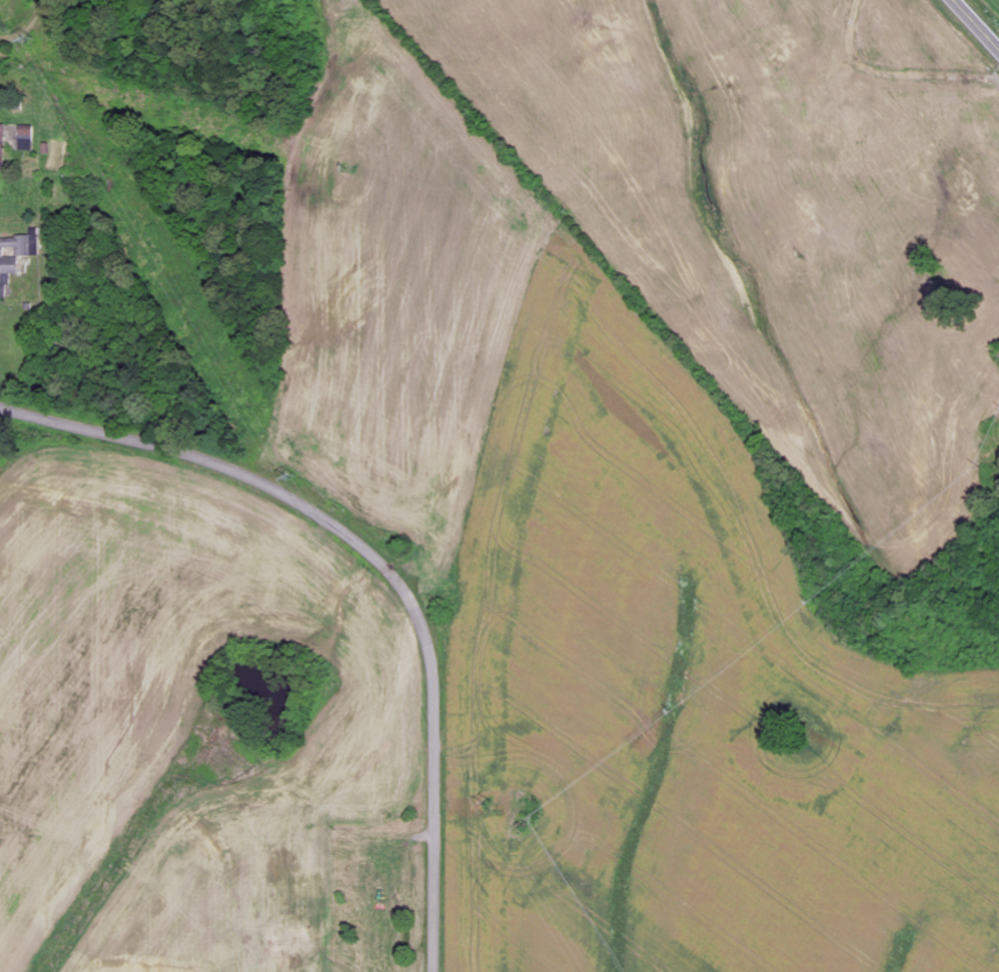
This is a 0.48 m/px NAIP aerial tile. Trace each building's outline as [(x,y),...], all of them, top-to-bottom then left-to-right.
[(35,127),(20,126),(19,150),(34,151),(35,127)] [(11,288),(11,275),(18,275),(18,256),(39,256),(39,230),(31,230),(31,237),(0,238),(0,288),(11,288)]
